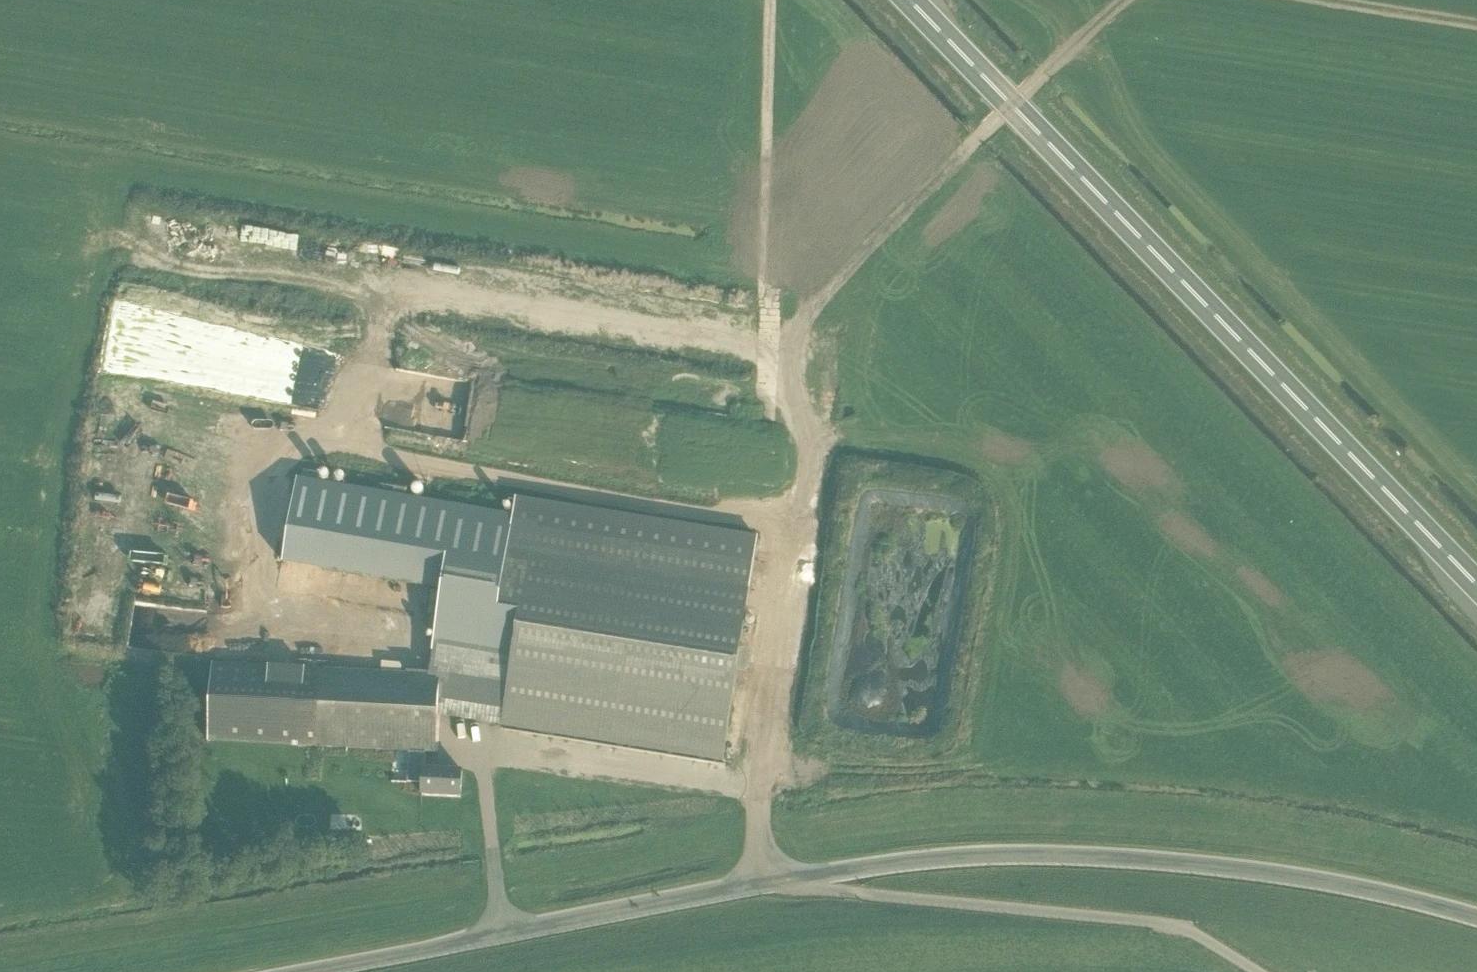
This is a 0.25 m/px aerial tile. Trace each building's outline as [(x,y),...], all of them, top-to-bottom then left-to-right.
[(514,515),(298,478),(284,558),(443,586),(429,673),(212,662),(207,740),(410,750),(408,781),(424,782),(423,794),(461,796),(463,770),(425,768),(426,750),(436,751),(438,712),(503,722),(724,758),(754,565),(513,526),(514,515)]
